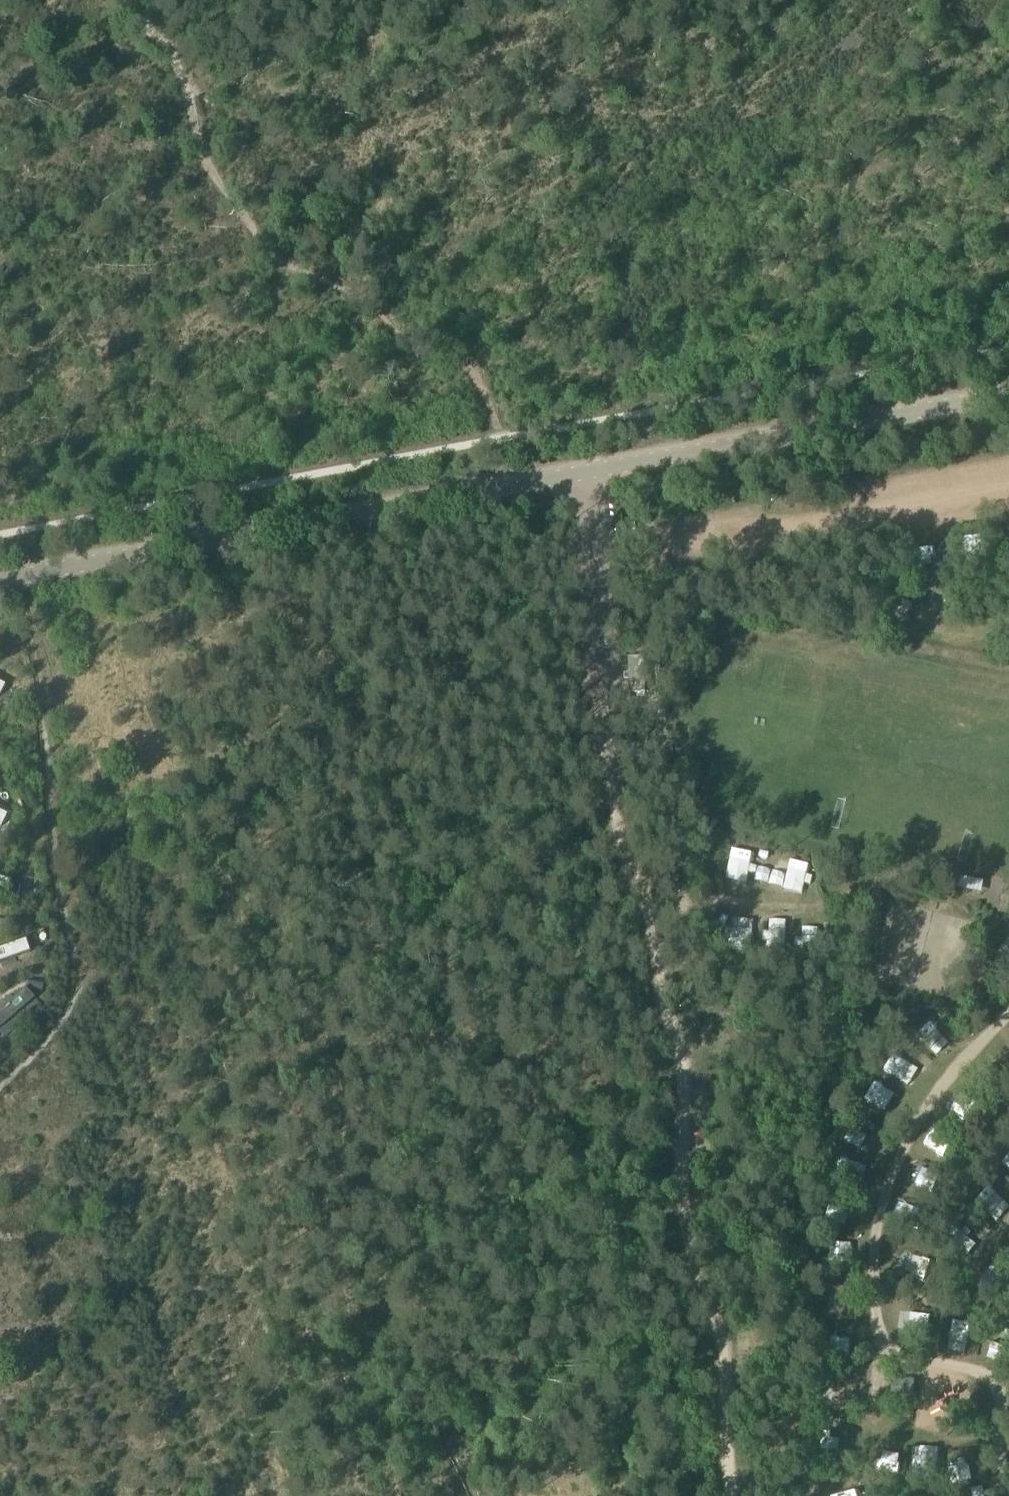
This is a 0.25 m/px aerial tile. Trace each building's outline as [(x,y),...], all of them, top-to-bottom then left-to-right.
[(740,860),(739,875),(766,876),(766,861),(740,860)] [(776,879),(800,879),(800,864),(776,864),(776,879)] [(9,896),(12,882),(0,879),(0,894),(9,896)] [(751,949),(752,921),(733,920),(732,948),(751,949)] [(0,949),(0,964),(31,954),(26,940),(0,949)] [(0,1012),(0,1030),(35,1000),(26,990),(0,1012)] [(918,1039),(934,1057),(948,1044),(932,1026),(918,1039)] [(910,1083),(921,1072),(902,1054),(891,1065),(910,1083)] [(865,1112),(889,1120),(895,1101),(872,1094),(865,1112)] [(843,1148),(854,1156),(865,1141),(854,1133),(843,1148)] [(992,1195),(978,1207),(992,1225),(1006,1213),(992,1195)] [(837,1214),(837,1235),(858,1236),(859,1215),(837,1214)] [(949,1360),(969,1362),(972,1331),(952,1329),(949,1360)] [(849,1361),(853,1344),(835,1341),(832,1358),(849,1361)] [(848,1415),(846,1396),(824,1398),(826,1417),(848,1415)]
